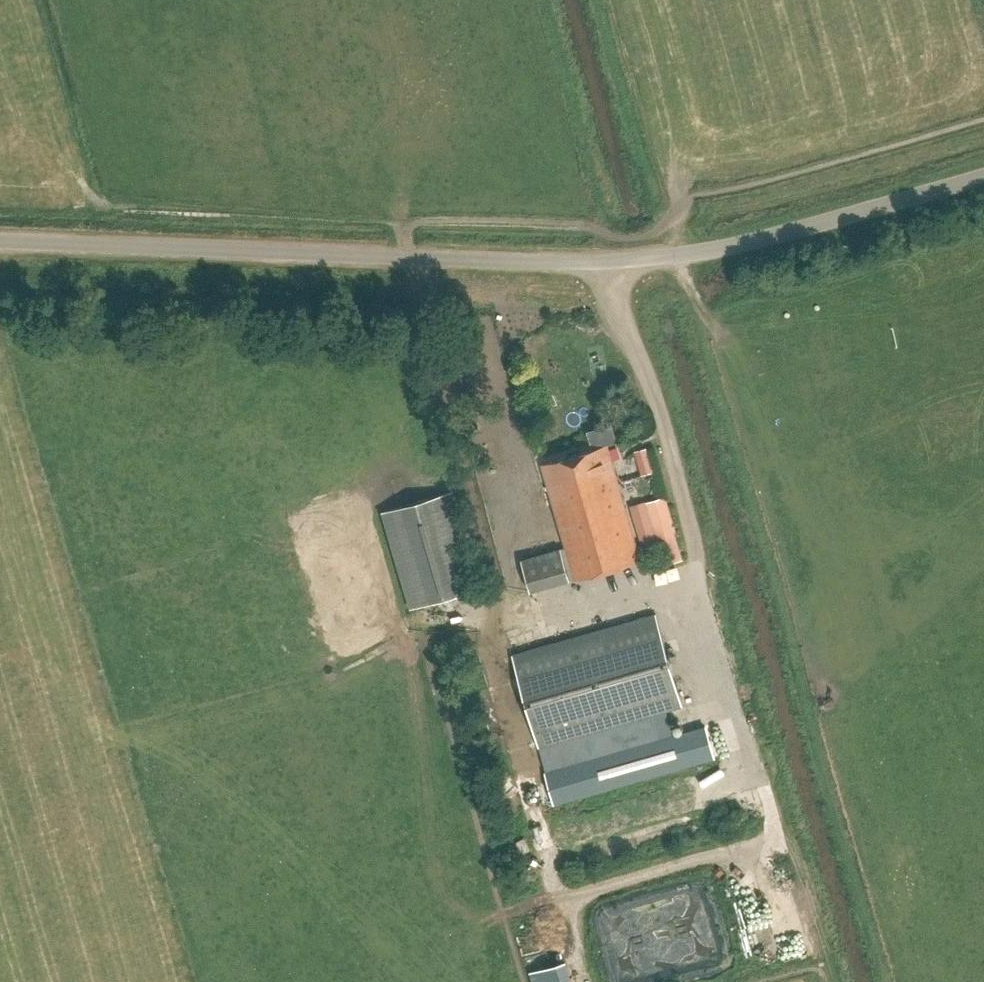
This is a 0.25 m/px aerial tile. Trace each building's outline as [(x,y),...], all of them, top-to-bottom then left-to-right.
[(641,560),(607,445),(541,464),(574,580),(641,560)] [(482,586),(453,490),(382,512),(410,607),(482,586)] [(683,558),(664,496),(645,502),(654,533),(642,537),(646,550),(658,547),(663,564),(683,558)] [(569,578),(560,547),(520,559),(530,590),(569,578)] [(683,706),(656,614),(513,655),(539,747),(683,706)] [(705,725),(545,770),(554,804),(715,758),(705,725)] [(807,930),(796,932),(799,952),(809,950),(807,930)] [(622,977),(667,968),(664,950),(653,952),(652,944),(617,951),(622,977)]
